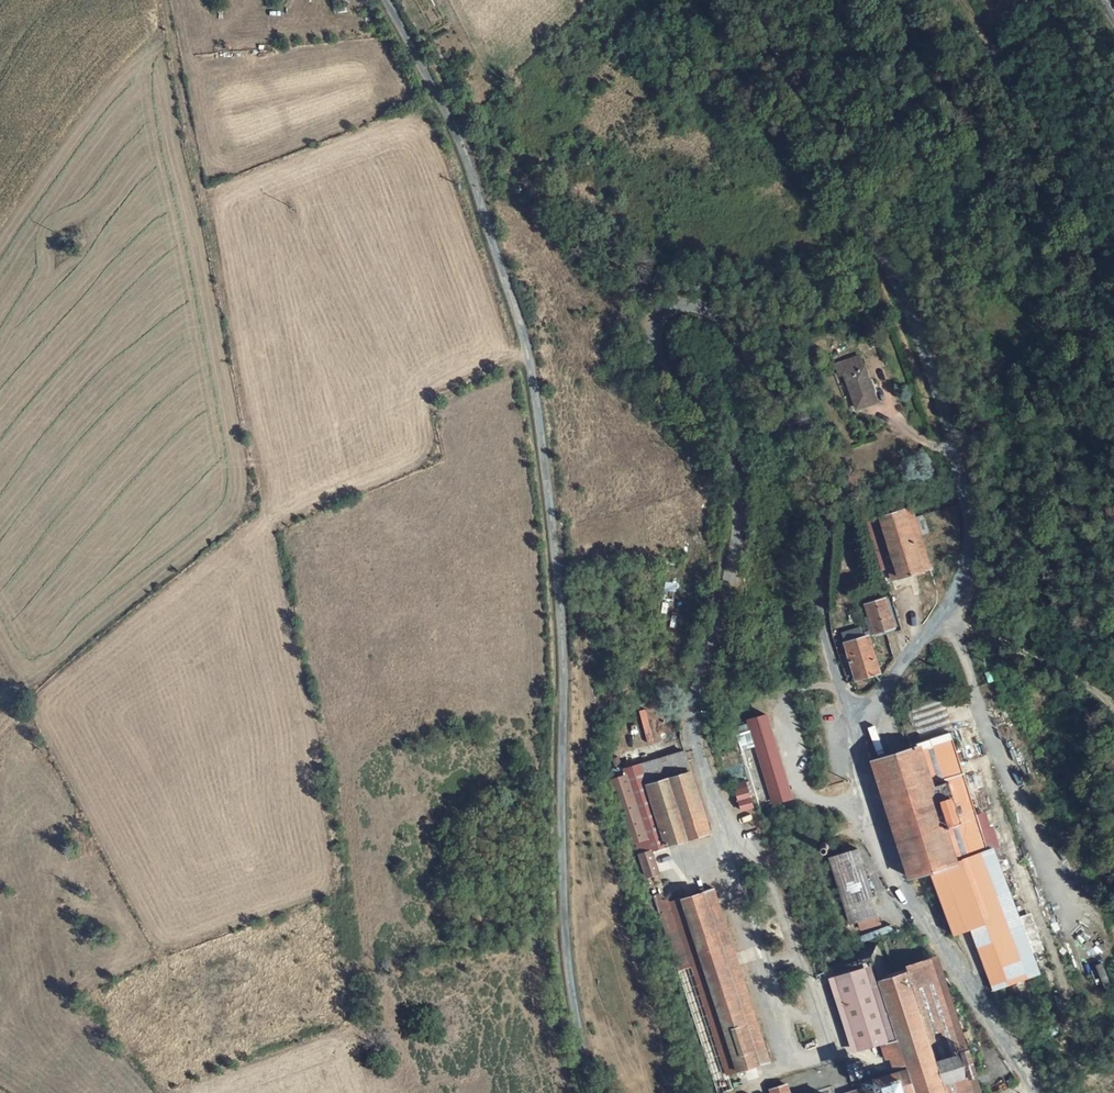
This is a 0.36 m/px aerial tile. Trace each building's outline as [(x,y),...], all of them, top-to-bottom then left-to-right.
[(80,243),(78,241),(74,236),(67,242),(72,249),(80,243)] [(804,355),(799,344),(793,346),(798,357),(804,355)] [(876,406),(860,357),(834,367),(838,377),(847,373),(860,411),(876,406)] [(890,581),(929,568),(917,534),(925,532),(921,517),(912,520),(908,507),(896,511),(894,506),(884,510),(886,515),(871,520),(879,547),(874,549),(877,557),(882,556),(884,562),(880,564),(882,571),(886,570),(890,581)] [(893,626),(885,598),(865,604),(873,632),(893,626)] [(860,627),(840,631),(842,640),(862,636),(860,627)] [(879,672),(867,635),(845,642),(856,680),(879,672)] [(981,681),(978,672),(972,675),(975,683),(981,681)] [(762,716),(748,721),(774,803),(789,798),(762,716)] [(929,871),(949,935),(965,930),(987,992),(1033,978),(994,851),(988,853),(949,731),(911,743),(912,749),(873,761),(909,878),(929,871)] [(651,851),(708,831),(684,756),(682,748),(619,770),(617,766),(601,772),(628,845),(635,843),(644,876),(657,873),(651,851)] [(744,779),(732,783),(739,808),(751,804),(744,779)] [(823,843),(821,841),(818,841),(817,841),(814,842),(813,844),(813,846),(813,848),(814,850),(817,852),(820,852),(822,850),(824,848),(824,845),(823,843)] [(878,916),(855,850),(827,859),(850,926),(870,919),(872,926),(877,924),(875,917),(878,916)] [(651,894),(689,1018),(704,1014),(724,1076),(769,1062),(713,888),(668,901),(658,892),(651,894)] [(947,1092),(973,1092),(975,1092),(933,962),(907,970),(947,1092)] [(857,1047),(880,1040),(881,1044),(889,1041),(870,981),(866,970),(836,980),(857,1047)] [(907,970),(877,979),(896,1039),(904,1062),(913,1090),(914,1092),(947,1092),(907,970)] [(889,1041),(896,1039),(877,979),(870,981),(889,1041)] [(892,1066),(897,1064),(904,1062),(896,1039),(889,1041),(881,1044),(885,1056),(889,1055),(892,1066)] [(913,1090),(904,1062),(897,1064),(898,1069),(864,1080),(866,1086),(844,1092),(905,1092),(913,1090)] [(771,1092),(789,1092),(787,1085),(770,1090),(771,1092)]
